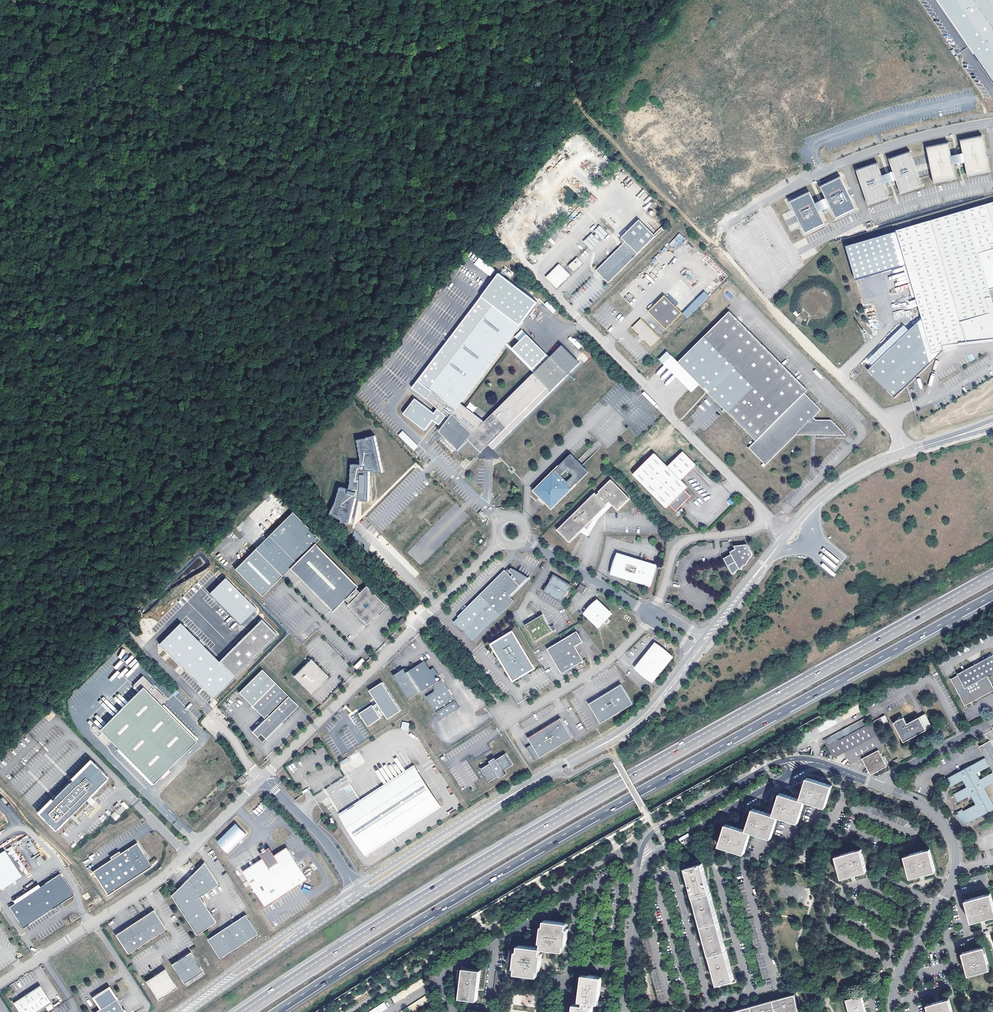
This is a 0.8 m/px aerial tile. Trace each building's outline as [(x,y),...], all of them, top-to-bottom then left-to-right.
[(992,83),(992,0),(936,0),(992,83)] [(960,139),(963,151),(966,164),(968,176),(990,172),(982,135),(960,139)] [(954,167),(951,154),(949,142),(927,146),(934,183),(956,179),(954,167)] [(892,168),(896,181),(900,192),(922,185),(909,149),(888,157),(892,168)] [(966,164),(963,151),(951,154),(954,167),(966,164)] [(877,161),(855,168),(868,204),(889,196),(885,185),(881,172),(877,161)] [(886,170),(881,172),(885,185),(896,181),(892,168),(886,170)] [(631,177),(624,182),(628,186),(627,187),(631,192),(635,189),(640,196),(637,199),(642,205),(649,199),(631,177)] [(825,196),(830,206),(837,219),(857,209),(841,178),(821,188),(825,196)] [(591,194),(587,198),(593,203),(597,199),(591,194)] [(810,194),(790,204),(806,234),(826,224),(819,212),(814,202),(810,194)] [(820,199),(814,202),(819,212),(830,206),(825,196),(820,199)] [(896,231),(896,232),(906,266),(921,317),(935,357),(943,349),(947,346),(992,339),(992,202),(896,231)] [(566,226),(569,228),(583,216),(580,212),(578,214),(572,206),(569,209),(572,213),(569,216),(572,221),(566,226)] [(600,272),(599,273),(609,282),(656,235),(635,215),(617,233),(621,237),(623,239),(617,245),(615,242),(592,266),(596,271),(598,270),(600,272)] [(591,250),(604,238),(606,240),(610,236),(599,225),(596,228),(594,225),(590,229),(593,232),(583,241),(591,250)] [(906,266),(896,232),(846,247),(856,280),(906,266)] [(679,233),(669,244),(674,249),(684,238),(679,233)] [(573,272),(582,263),(577,257),(568,266),(573,272)] [(559,263),(545,277),(556,288),(570,275),(559,263)] [(475,290),(479,285),(473,280),(469,285),(475,290)] [(503,294),(489,283),(484,288),(498,300),(503,294)] [(682,313),(687,318),(709,296),(704,291),(682,313)] [(669,294),(666,297),(675,306),(678,303),(669,294)] [(681,316),(663,298),(647,314),(665,332),(681,316)] [(915,300),(908,301),(909,308),(917,306),(915,300)] [(552,314),(555,311),(548,301),(544,303),(552,314)] [(466,440),(468,438),(470,440),(469,441),(481,453),(489,445),(493,449),(580,363),(562,345),(485,422),(461,404),(520,326),(489,302),(483,311),(486,313),(429,389),(432,392),(427,398),(441,413),(442,412),(444,410),(451,417),(449,419),(439,432),(457,450),(467,441),(466,440)] [(795,311),(793,313),(797,317),(799,315),(804,321),(809,317),(804,310),(798,315),(795,311)] [(768,350),(729,311),(678,362),(699,383),(709,394),(756,441),(749,448),(766,464),(796,435),(839,435),(843,432),(831,420),(816,420),(813,417),(821,410),(804,393),(807,390),(768,350)] [(935,357),(921,317),(869,369),(896,396),(935,357)] [(658,341),(639,322),(631,331),(638,338),(642,342),(650,349),(658,341)] [(579,349),(582,346),(571,335),(568,339),(579,349)] [(947,346),(943,349),(943,350),(960,345),(992,341),(992,339),(947,346)] [(678,362),(667,351),(659,359),(691,391),(699,383),(678,362)] [(664,365),(656,373),(658,375),(666,368),(664,365)] [(449,419),(451,417),(444,410),(442,412),(449,419)] [(414,451),(418,446),(401,429),(397,434),(414,451)] [(365,501),(372,473),(382,471),(376,436),(356,439),(356,440),(359,464),(348,465),(350,480),(348,489),(346,489),(340,487),(338,488),(330,516),(339,519),(340,523),(344,523),(350,524),(356,502),(365,501)] [(667,465),(654,452),(633,473),(666,506),(669,503),(676,509),(690,495),(684,489),(688,485),(681,479),(696,464),(683,450),(667,465)] [(549,499),(547,501),(553,508),(590,472),(573,453),(535,489),(541,495),(544,493),(546,495),(545,496),(547,498),(548,497),(550,499),(549,499)] [(631,497),(610,477),(558,530),(570,542),(585,527),(586,528),(588,529),(597,515),(608,504),(607,504),(610,501),(618,509),(631,497)] [(544,493),(541,495),(547,501),(549,499),(550,499),(548,497),(547,498),(545,496),(546,495),(544,493)] [(291,513),(268,536),(295,563),(289,569),(332,612),(336,607),(333,601),(339,595),(344,600),(348,604),(346,606),(365,625),(385,606),(291,513)] [(268,536),(255,550),(282,576),(289,569),(295,563),(268,536)] [(747,543),(739,544),(739,545),(737,546),(735,547),(730,550),(731,551),(735,558),(728,562),(731,567),(734,568),(739,565),(740,568),(750,556),(753,552),(747,543)] [(235,570),(261,597),(282,576),(255,550),(235,570)] [(724,555),(728,562),(735,558),(731,551),(724,555)] [(619,554),(613,573),(650,584),(656,565),(640,561),(619,554)] [(510,568),(509,567),(478,597),(499,618),(515,602),(510,597),(529,578),(516,565),(513,567),(515,569),(513,571),(510,568)] [(563,580),(555,575),(545,592),(563,603),(573,586),(563,580)] [(225,578),(209,594),(240,625),(256,609),(225,578)] [(586,587),(581,584),(578,590),(583,593),(586,587)] [(339,595),(333,601),(336,607),(344,600),(339,595)] [(461,620),(456,625),(473,643),(499,618),(478,597),(458,616),(461,620)] [(612,614),(598,600),(586,613),(599,626),(605,621),(606,622),(607,624),(611,620),(608,617),(612,614)] [(529,623),(525,625),(535,642),(556,629),(554,625),(551,626),(550,627),(542,614),(529,623)] [(458,616),(453,621),(456,625),(461,620),(458,616)] [(262,619),(219,661),(181,623),(159,644),(213,699),(278,635),(262,619)] [(230,627),(234,631),(239,626),(235,622),(230,627)] [(577,631),(548,649),(563,674),(567,671),(585,660),(576,646),(583,641),(577,631)] [(513,632),(492,645),(501,660),(502,660),(506,665),(505,666),(514,681),(521,677),(521,675),(524,673),(527,672),(528,673),(535,668),(526,653),(525,654),(521,648),(522,647),(513,632)] [(672,657),(655,644),(647,655),(637,667),(654,680),(672,657)] [(950,679),(965,706),(992,690),(992,687),(987,676),(992,673),(992,655),(957,674),(958,675),(950,679)] [(357,669),(365,661),(362,658),(354,666),(357,669)] [(311,660),(294,677),(311,694),(318,687),(317,686),(320,684),(321,685),(328,677),(311,660)] [(426,697),(442,720),(460,708),(442,680),(438,683),(435,679),(439,676),(434,669),(428,673),(425,668),(423,665),(422,664),(410,672),(403,670),(393,676),(409,700),(422,691),(423,692),(432,686),(435,692),(434,692),(426,697)] [(252,706),(275,683),(262,670),(239,693),(252,706)] [(138,692),(100,729),(153,783),(197,741),(161,705),(163,703),(167,699),(156,689),(153,687),(154,686),(144,676),(134,685),(139,691),(138,692)] [(298,706),(275,683),(252,706),(265,719),(252,732),(257,737),(260,734),(265,739),(281,723),(298,706)] [(372,705),(359,714),(368,727),(381,718),(380,717),(384,714),(388,720),(401,711),(382,683),(369,691),(377,704),(373,707),(372,705)] [(634,703),(622,684),(613,689),(612,690),(608,692),(603,696),(599,698),(596,700),(590,704),(602,723),(634,703)] [(198,739),(163,703),(161,705),(197,741),(198,739)] [(932,727),(925,714),(907,724),(904,718),(897,721),(893,723),(904,742),(924,731),(932,727)] [(872,722),(875,728),(883,723),(881,717),(872,722)] [(574,738),(562,718),(560,719),(554,723),(548,727),(545,729),(529,738),(533,745),(536,749),(530,752),(536,761),(574,738)] [(875,728),(872,722),(868,724),(865,718),(823,740),(833,758),(844,752),(851,764),(862,758),(866,765),(871,774),(887,766),(884,760),(883,758),(882,757),(879,750),(885,746),(875,728)] [(400,729),(408,731),(409,723),(402,721),(400,729)] [(281,723),(265,739),(267,741),(283,724),(281,723)] [(985,758),(990,766),(992,772),(992,749),(989,741),(979,746),(985,758)] [(499,776),(501,778),(501,779),(502,779),(503,778),(504,778),(505,777),(506,776),(507,775),(504,771),(514,765),(507,754),(497,760),(492,764),(482,770),(490,782),(499,776)] [(985,758),(967,767),(945,779),(950,787),(963,780),(967,787),(953,794),(958,802),(971,795),(976,804),(963,811),(962,809),(959,811),(960,812),(956,815),(962,826),(992,810),(992,804),(985,788),(992,783),(992,773),(980,779),(976,773),(990,766),(985,758)] [(90,760),(39,810),(55,826),(106,776),(90,760)] [(417,770),(344,818),(365,851),(439,803),(417,770)] [(247,781),(242,776),(237,780),(242,786),(247,781)] [(832,785),(824,783),(822,782),(820,782),(807,778),(800,799),(796,798),(794,798),(793,797),(780,793),(773,815),(769,814),(767,813),(765,813),(753,809),(746,830),(742,829),(740,828),(738,828),(726,824),(719,846),(744,854),(751,832),(771,838),(778,816),(798,823),(805,801),(825,807),(832,785)] [(115,811),(119,815),(128,806),(124,802),(115,811)] [(110,816),(116,821),(120,816),(114,811),(110,816)] [(135,842),(91,872),(108,895),(151,865),(135,842)] [(276,857),(290,849),(288,846),(275,855),(276,857)] [(266,906),(283,896),(309,878),(290,849),(276,857),(275,855),(270,847),(267,849),(265,847),(262,849),(263,851),(260,853),(264,858),(265,860),(244,874),(266,906)] [(841,878),(850,876),(852,875),(854,875),(867,871),(860,849),(835,856),(841,878)] [(929,849),(904,856),(910,878),(919,875),(921,875),(923,874),(935,871),(929,849)] [(0,854),(0,890),(22,878),(6,850),(0,854)] [(45,855),(41,857),(39,853),(33,857),(38,865),(48,859),(45,855)] [(243,871),(244,874),(265,860),(264,858),(243,871)] [(183,883),(171,895),(196,934),(216,921),(211,915),(199,896),(218,884),(204,862),(200,866),(183,883)] [(702,863),(685,868),(689,884),(697,913),(705,942),(714,971),(717,984),(734,980),(702,863)] [(987,873),(960,881),(962,887),(988,879),(987,873)] [(39,885),(12,900),(14,904),(9,907),(21,927),(74,897),(61,874),(39,886),(39,885)] [(743,884),(737,885),(746,916),(752,915),(743,884)] [(984,919),(992,916),(992,902),(990,893),(965,900),(971,922),(980,920),(982,919),(984,919)] [(120,931),(115,934),(127,953),(165,929),(153,910),(150,912),(136,920),(120,931)] [(259,934),(247,915),(242,918),(209,940),(222,959),(259,934)] [(515,968),(515,973),(537,976),(538,970),(540,970),(542,954),(540,954),(541,949),(563,951),(564,945),(566,945),(568,929),(566,929),(567,923),(544,920),(543,926),(541,925),(541,932),(539,942),(541,942),(540,948),(518,945),(517,951),(516,951),(514,967),(515,968)] [(648,937),(642,939),(650,967),(656,965),(648,937)] [(984,947),(962,953),(964,962),(965,964),(965,966),(968,975),(990,969),(984,947)] [(180,958),(171,964),(183,983),(202,970),(190,952),(180,958)] [(481,970),(463,968),(461,983),(460,998),(477,1000),(481,970)] [(157,973),(145,981),(158,1000),(177,988),(165,969),(157,973)] [(667,1006),(656,969),(649,970),(660,1008),(667,1006)] [(503,973),(496,972),(492,1002),(499,1003),(503,973)] [(561,974),(554,974),(552,990),(559,991),(561,974)] [(573,1003),(572,1011),(592,1011),(593,1006),(591,1005),(591,1002),(598,1003),(602,976),(582,974),(581,986),(579,1001),(583,1001),(582,1004),(573,1003)] [(422,979),(392,997),(395,1003),(425,984),(422,979)] [(14,1003),(19,1011),(38,1011),(51,1003),(40,986),(14,1003)] [(94,997),(101,1008),(95,1011),(125,1011),(109,987),(96,996),(94,997)] [(426,995),(401,1011),(402,1011),(411,1011),(429,1001),(426,995)] [(780,999),(776,1000),(772,1001),(760,1004),(738,1010),(731,1011),(793,1011),(799,1010),(795,995),(780,999)] [(846,999),(849,1011),(866,1011),(864,1004),(861,995),(846,999)] [(926,1005),(928,1011),(952,1011),(949,999),(940,1001),(938,1002),(936,1002),(926,1005)] [(368,1011),(380,1011),(388,1007),(385,1002),(368,1011)]
